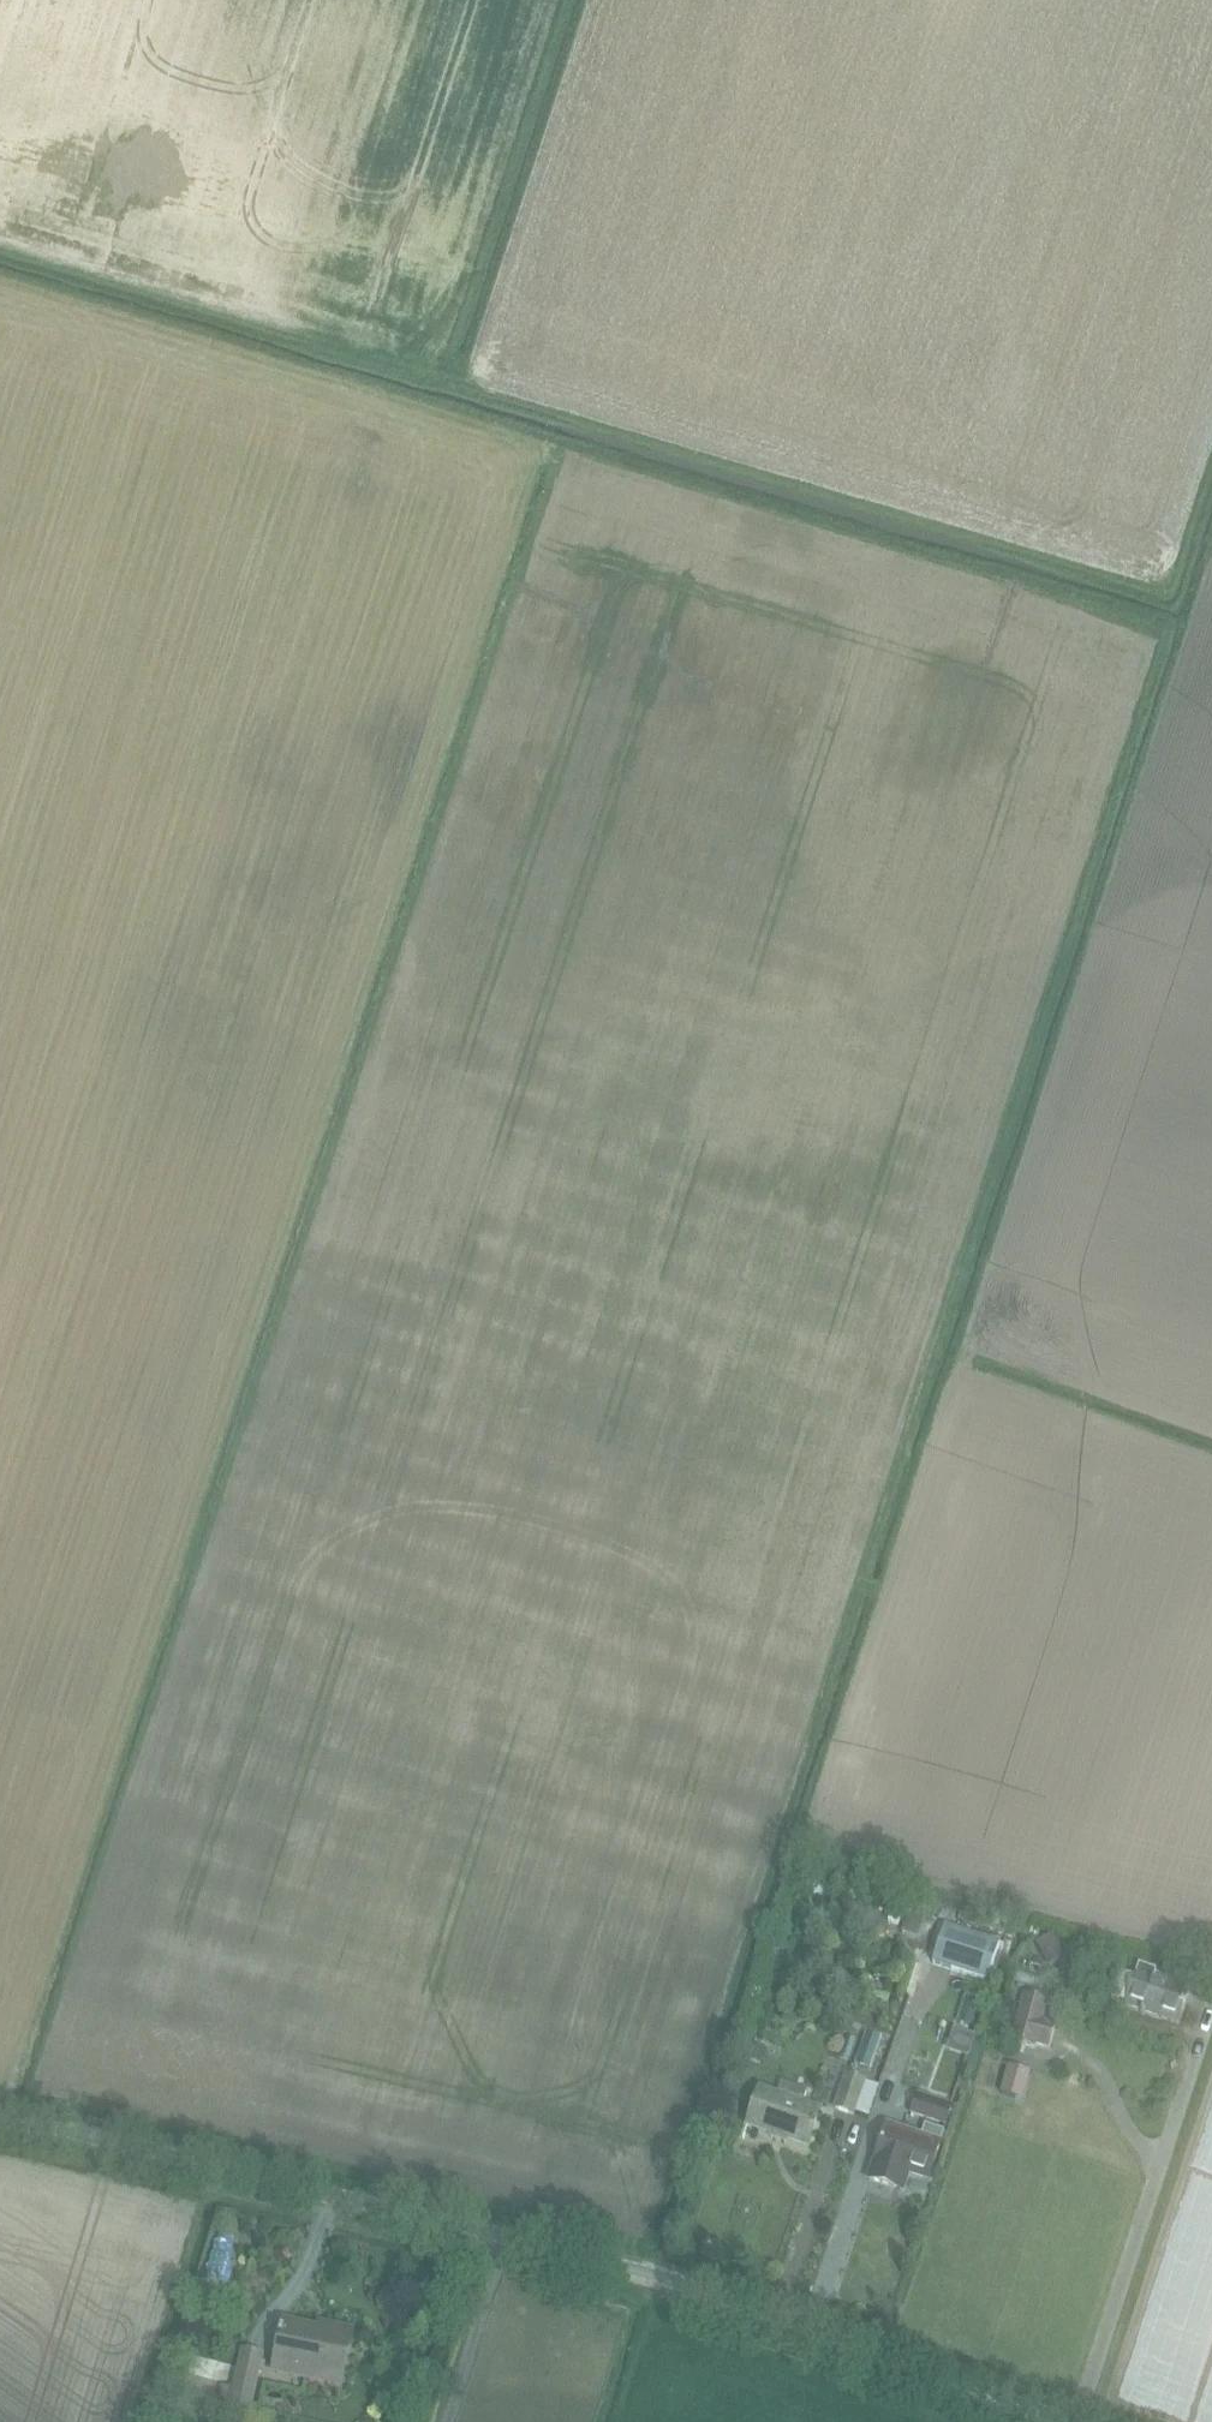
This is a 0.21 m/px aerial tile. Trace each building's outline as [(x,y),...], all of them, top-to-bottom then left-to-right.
[(948,1926),(936,1962),(991,1980),(1002,1943),(948,1926)] [(1136,1977),(1126,2006),(1141,2011),(1141,2013),(1144,2014),(1144,2012),(1156,2016),(1178,2024),(1180,2018),(1188,1993),(1153,1981),(1156,1970),(1139,1964),(1135,1977),(1136,1977)] [(1035,2045),(1049,2049),(1056,2026),(1042,2022),(1047,2003),(1024,1996),(1011,2042),(1034,2049),(1035,2045)] [(997,2079),(1025,2087),(1029,2072),(1001,2064),(997,2079)] [(835,2108),(854,2114),(865,2081),(846,2075),(835,2108)] [(761,2089),(748,2124),(774,2134),(775,2131),(788,2136),(787,2138),(808,2146),(813,2130),(815,2131),(817,2127),(815,2126),(820,2111),(803,2105),(807,2092),(783,2083),(779,2096),(761,2089)] [(918,2096),(912,2115),(947,2126),(953,2108),(918,2096)] [(876,2163),(870,2181),(902,2191),(908,2173),(929,2180),(941,2144),(945,2132),(926,2125),(922,2138),(887,2127),(876,2163)] [(229,2244),(225,2271),(245,2274),(249,2247),(229,2244)] [(281,2339),(276,2362),(275,2370),(305,2376),(304,2381),(342,2389),(353,2332),(327,2327),(326,2332),(284,2323),(280,2339),(281,2339)] [(228,2405),(247,2409),(260,2356),(241,2352),(228,2405)]
